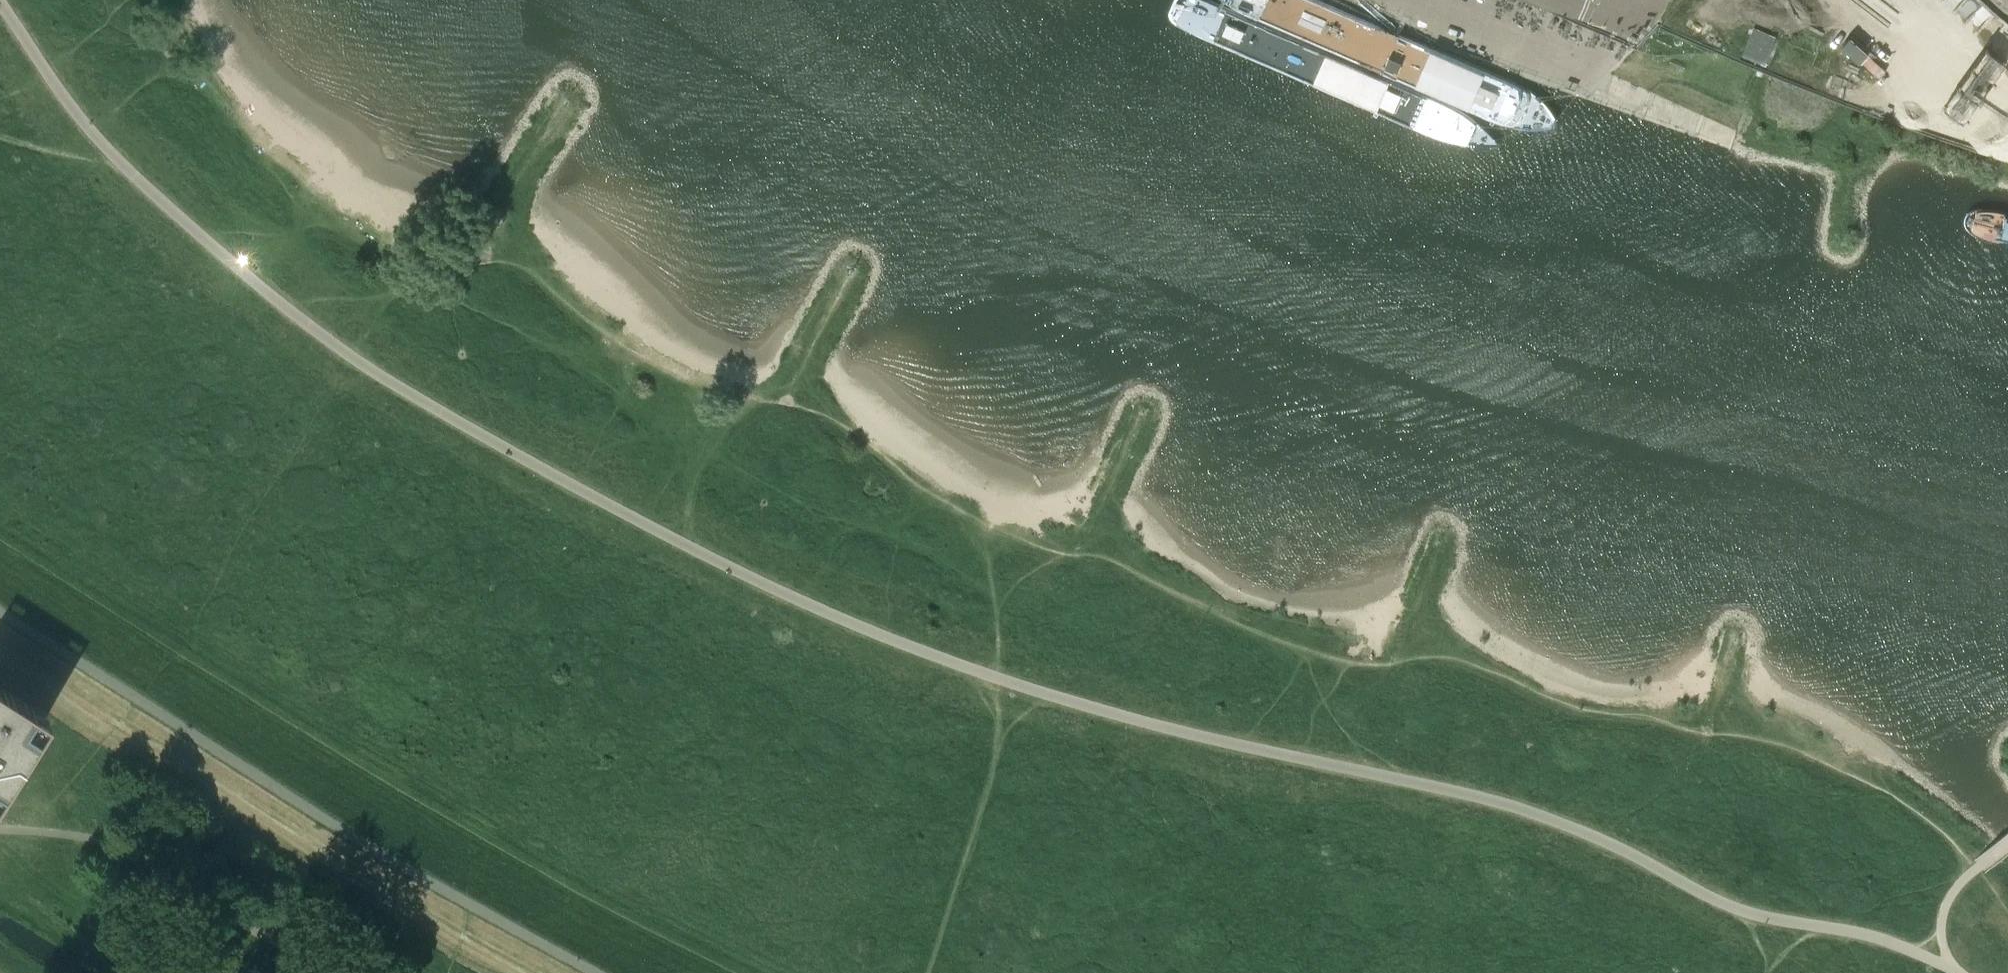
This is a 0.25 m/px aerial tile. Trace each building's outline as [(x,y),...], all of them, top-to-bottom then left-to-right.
[(1110,11),(1605,225),(1623,183),(1610,177),(1199,0),(1114,0),(1110,11)] [(1610,177),(1628,136),(1314,0),(1199,0),(1610,177)] [(1755,29),(1752,36),(1745,53),(1766,62),(1776,37),(1755,29)] [(1852,36),(1842,47),(1860,64),(1869,53),(1852,36)] [(0,683),(0,792),(49,715),(0,683)]
